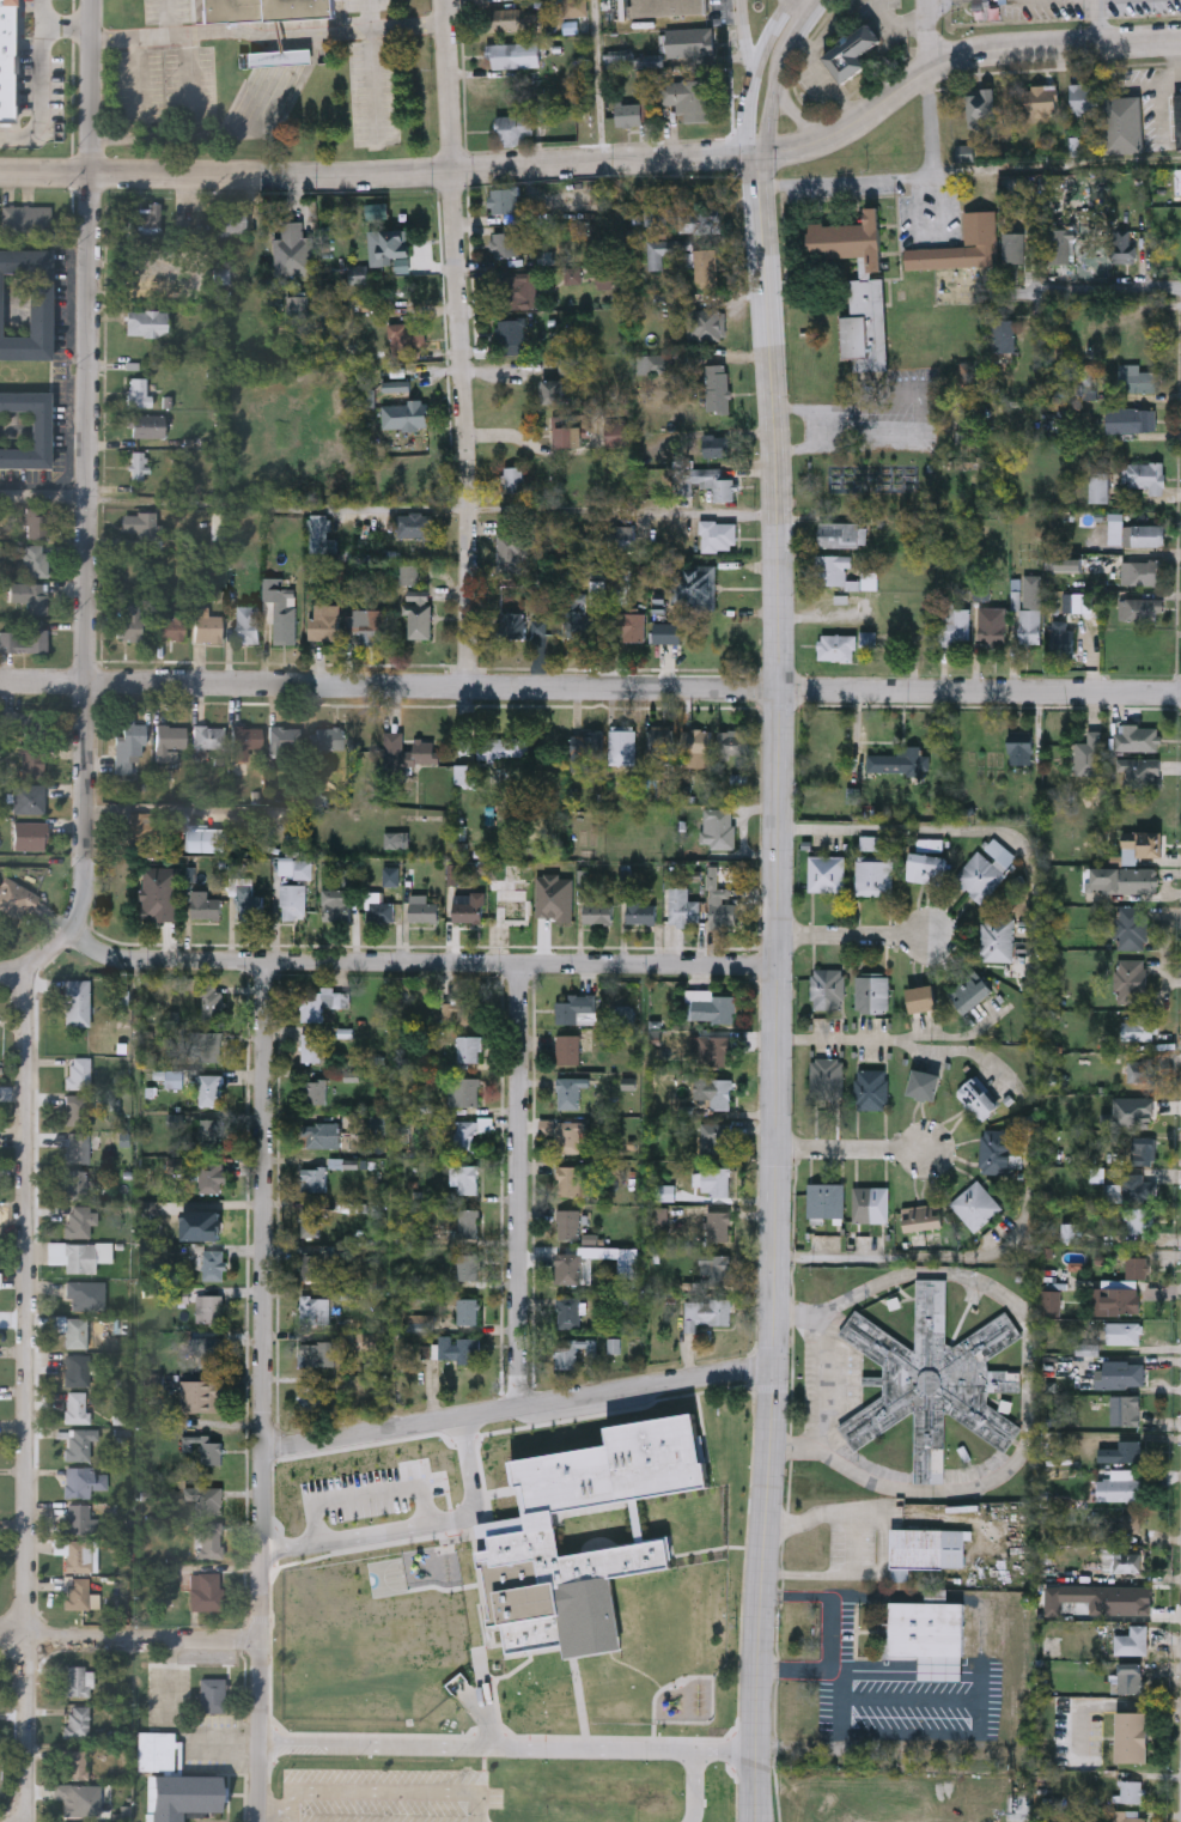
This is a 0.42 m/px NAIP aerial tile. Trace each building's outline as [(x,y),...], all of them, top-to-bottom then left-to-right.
[(13,123),(15,0),(0,0),(0,123),(13,123)] [(197,24),(196,0),(333,0),(334,18),(197,24)] [(631,16),(630,0),(706,0),(706,13),(631,16)] [(485,32),(485,10),(526,10),(526,31),(485,32)] [(868,68),(840,86),(821,59),(869,24),(882,42),(860,57),(868,68)] [(666,26),(712,26),(713,55),(666,55),(666,26)] [(489,44),(528,43),(528,68),(491,68),(489,44)] [(659,104),(659,74),(706,74),(707,120),(676,120),(676,104),(659,104)] [(1100,81),(1101,113),(1071,113),(1070,81),(1100,81)] [(1057,115),(1023,115),(1023,85),(1057,85),(1057,115)] [(967,90),(996,90),(996,123),(967,123),(967,90)] [(1143,152),(1106,152),(1106,96),(1142,96),(1143,152)] [(616,126),(616,102),(641,102),(643,126),(616,126)] [(498,115),(544,115),(544,141),(499,142),(498,115)] [(517,186),(517,211),(489,211),(489,186),(517,186)] [(159,204),(159,232),(135,232),(135,204),(159,204)] [(645,223),(645,204),(664,204),(664,223),(645,223)] [(890,368),(854,370),(854,357),(842,357),(839,315),(852,314),(850,279),(860,278),(859,255),(808,259),(805,224),(866,220),(865,205),(878,204),(882,269),(872,269),(872,278),(884,277),(890,368)] [(244,205),(244,232),(220,232),(220,205),(244,205)] [(2,206),(51,206),(50,237),(2,236),(2,206)] [(678,231),(678,206),(717,206),(717,231),(678,231)] [(996,209),(999,265),(907,269),(906,249),(966,247),(963,211),(996,209)] [(275,274),(274,237),(281,237),(281,220),(302,220),(303,236),(312,235),(313,273),(275,274)] [(407,226),(409,261),(369,262),(367,229),(407,226)] [(1071,262),(1047,262),(1047,227),(1071,227),(1071,262)] [(1136,260),(1113,260),(1113,230),(1136,230),(1136,260)] [(519,231),(519,255),(493,255),(493,231),(519,231)] [(1025,261),(1004,261),(1004,231),(1025,231),(1025,261)] [(662,268),(646,268),(646,238),(692,238),(692,254),(662,254),(662,268)] [(53,358),(0,358),(0,248),(53,248),(53,358)] [(716,248),(716,285),(695,285),(695,248),(716,248)] [(494,274),(535,273),(536,306),(495,306),(494,274)] [(687,339),(687,306),(724,306),(724,339),(687,339)] [(126,335),(126,309),(166,309),(166,335),(126,335)] [(497,352),(497,318),(524,317),(525,351),(497,352)] [(1016,351),(993,351),(993,318),(1016,318),(1016,351)] [(424,321),(424,353),(389,353),(389,321),(424,321)] [(646,353),(674,353),(674,371),(646,371),(646,353)] [(1120,391),(1120,362),(1142,362),(1142,370),(1161,370),(1161,391),(1120,391)] [(728,412),(706,412),(706,363),(728,363),(728,412)] [(127,406),(127,377),(150,377),(150,406),(127,406)] [(562,378),(562,402),(542,402),(542,378),(562,378)] [(51,467),(0,467),(0,390),(51,390),(51,467)] [(427,401),(427,427),(381,427),(381,401),(427,401)] [(1106,431),(1106,408),(1156,408),(1156,431),(1106,431)] [(164,414),(164,437),(128,437),(128,414),(164,414)] [(582,445),(552,445),(552,414),(582,414),(582,445)] [(605,421),(626,421),(626,444),(605,444),(605,421)] [(728,435),(728,455),(700,455),(700,435),(728,435)] [(145,481),(130,481),(130,451),(145,451),(145,481)] [(1149,487),(1124,487),(1124,461),(1164,461),(1164,494),(1149,494),(1149,487)] [(503,466),(522,466),(522,491),(503,491),(503,466)] [(719,467),(719,478),(733,478),(733,500),(712,500),(712,484),(689,484),(689,493),(674,493),(674,467),(719,467)] [(1109,502),(1091,502),(1091,472),(1109,472),(1109,502)] [(47,539),(24,539),(24,508),(47,508),(47,539)] [(156,512),(156,536),(122,536),(122,512),(156,512)] [(396,535),(396,512),(431,512),(431,535),(396,535)] [(328,514),(328,536),(334,536),(334,552),(309,552),(309,514),(328,514)] [(736,522),(736,549),(700,549),(700,522),(736,522)] [(860,522),(860,546),(820,546),(820,522),(860,522)] [(633,547),(611,547),(611,524),(633,524),(633,547)] [(1165,524),(1165,545),(1131,545),(1131,524),(1165,524)] [(497,569),(497,527),(523,527),(523,569),(497,569)] [(47,576),(23,576),(23,545),(47,545),(47,576)] [(817,583),(817,554),(853,554),(853,566),(846,566),(846,583),(817,583)] [(1161,560),(1161,583),(1121,583),(1121,560),(1161,560)] [(671,601),(671,581),(684,581),(684,564),(714,564),(714,601),(671,601)] [(293,643),(273,643),(274,600),(262,600),(262,577),(276,577),(275,585),(294,587),(293,643)] [(10,600),(10,582),(47,582),(47,613),(24,613),(24,600),(10,600)] [(406,599),(406,588),(438,588),(438,599),(406,599)] [(988,597),(975,597),(975,588),(988,588),(988,597)] [(1092,590),(1092,612),(1061,612),(1061,590),(1092,590)] [(1119,620),(1119,597),(1161,597),(1161,620),(1119,620)] [(237,643),(237,603),(257,603),(257,643),(237,643)] [(116,605),(142,605),(142,640),(116,640),(116,605)] [(553,633),(532,633),(532,605),(553,605),(553,633)] [(970,606),(970,639),(939,639),(939,606),(970,606)] [(364,615),(364,608),(389,608),(389,637),(345,637),(345,615),(364,615)] [(403,636),(403,608),(431,608),(431,636),(403,636)] [(561,634),(561,608),(591,608),(591,634),(561,634)] [(1042,643),(1021,643),(1021,608),(1042,608),(1042,643)] [(523,636),(498,636),(498,609),(523,609),(523,636)] [(615,639),(615,611),(644,611),(644,639),(615,639)] [(337,613),(337,638),(308,638),(308,613),(337,613)] [(195,640),(195,615),(221,615),(221,640),(195,640)] [(156,640),(156,618),(184,618),(184,640),(156,640)] [(47,652),(0,652),(0,628),(23,628),(23,621),(47,621),(47,652)] [(1006,644),(980,644),(980,622),(1006,622),(1006,644)] [(1075,627),(1075,656),(1052,656),(1052,627),(1075,627)] [(818,660),(818,633),(854,633),(854,660),(818,660)] [(863,644),(863,634),(876,634),(876,644),(863,644)] [(22,729),(0,730),(0,712),(42,711),(42,777),(22,777),(22,729)] [(144,722),(144,772),(116,772),(116,722),(144,722)] [(157,760),(157,725),(187,725),(187,748),(169,748),(169,760),(157,760)] [(225,747),(195,747),(195,725),(225,725),(225,747)] [(293,725),(293,754),(270,754),(270,725),(293,725)] [(1158,751),(1115,751),(1115,733),(1124,733),(1124,725),(1158,725),(1158,751)] [(262,748),(232,748),(232,727),(262,727),(262,748)] [(311,748),(311,727),(343,727),(343,748),(311,748)] [(649,727),(675,727),(675,764),(649,764),(649,727)] [(635,764),(610,764),(610,728),(635,728),(635,764)] [(710,764),(684,764),(684,728),(710,728),(710,764)] [(748,729),(748,752),(718,752),(718,729),(748,729)] [(583,753),(583,770),(571,770),(571,730),(602,731),(602,753),(583,753)] [(1069,775),(1069,742),(1089,742),(1089,730),(1102,730),(1102,775),(1069,775)] [(403,731),(403,760),(385,760),(385,731),(403,731)] [(525,755),(480,755),(480,736),(525,736),(525,755)] [(410,763),(410,737),(438,739),(437,764),(410,763)] [(1033,740),(1033,764),(1009,764),(1009,740),(1033,740)] [(921,753),(931,753),(931,771),(868,771),(868,753),(906,753),(906,745),(921,745),(921,753)] [(1159,758),(1159,787),(1125,787),(1126,770),(1116,770),(1116,758),(1159,758)] [(455,764),(473,764),(473,785),(455,785),(455,764)] [(43,812),(13,812),(13,783),(43,783),(43,812)] [(705,846),(705,807),(736,807),(736,846),(705,846)] [(147,822),(147,845),(127,845),(127,812),(153,812),(153,822),(147,822)] [(13,849),(13,821),(47,821),(47,849),(13,849)] [(226,826),(226,850),(187,850),(187,826),(226,826)] [(1122,862),(1122,831),(1162,832),(1162,857),(1139,856),(1139,863),(1122,862)] [(1018,856),(980,900),(952,876),(979,846),(981,848),(993,834),(1018,856)] [(908,879),(909,851),(945,852),(944,881),(908,879)] [(844,888),(808,888),(808,854),(844,854),(844,888)] [(893,892),(856,892),(856,855),(893,855),(893,892)] [(179,918),(142,918),(142,866),(179,866),(179,918)] [(1159,892),(1092,892),(1092,867),(1159,867),(1159,892)] [(22,921),(0,905),(0,886),(8,875),(38,898),(22,921)] [(530,877),(530,927),(493,927),(493,877),(530,877)] [(306,881),(306,917),(281,917),(281,881),(306,881)] [(252,893),(262,893),(262,917),(238,917),(238,883),(252,883),(252,893)] [(570,898),(570,919),(540,919),(540,886),(560,886),(560,898),(570,898)] [(701,898),(701,923),(669,923),(669,886),(688,886),(688,898),(701,898)] [(737,900),(737,923),(711,923),(711,886),(731,886),(731,900),(737,900)] [(351,919),(319,919),(319,887),(351,887),(351,919)] [(221,917),(191,917),(191,888),(209,888),(209,897),(221,897),(221,917)] [(395,922),(367,922),(367,891),(379,891),(379,900),(395,900),(395,922)] [(482,900),(482,921),(453,921),(453,900),(482,900)] [(657,922),(627,922),(627,900),(657,900),(657,922)] [(439,901),(439,921),(409,921),(409,901),(439,901)] [(613,901),(613,922),(584,922),(584,901),(613,901)] [(1147,948),(1119,948),(1119,905),(1147,905),(1147,948)] [(982,959),(982,913),(1012,913),(1012,959),(982,959)] [(1119,1001),(1119,958),(1147,958),(1146,1002),(1119,1001)] [(811,1007),(811,967),(844,967),(844,1007),(811,1007)] [(993,988),(967,1013),(948,992),(974,967),(993,988)] [(856,1012),(856,973),(888,973),(888,1012),(856,1012)] [(89,979),(89,1026),(65,1026),(65,979),(89,979)] [(937,1007),(912,1012),(907,986),(933,983),(937,1007)] [(201,985),(221,985),(221,1019),(201,1019),(201,985)] [(321,1020),(302,1020),(302,997),(317,997),(317,989),(349,989),(349,1006),(321,1006),(321,1020)] [(711,995),(736,995),(735,1021),(688,1021),(689,989),(711,990),(711,995)] [(588,1022),(554,1022),(554,1001),(568,1001),(568,994),(595,994),(595,1013),(588,1013),(588,1022)] [(479,998),(479,1021),(443,1021),(443,998),(479,998)] [(1136,1020),(1136,1010),(1158,1010),(1158,1039),(1122,1039),(1122,1020),(1136,1020)] [(220,1061),(194,1061),(194,1031),(220,1031),(220,1061)] [(300,1061),(302,1033),(321,1033),(319,1061),(300,1061)] [(456,1062),(456,1034),(480,1034),(480,1062),(456,1062)] [(555,1064),(555,1034),(580,1034),(580,1064),(555,1064)] [(699,1067),(699,1035),(731,1035),(731,1067),(699,1067)] [(842,1056),(842,1100),(810,1100),(810,1056),(842,1056)] [(90,1089),(66,1089),(66,1057),(90,1057),(90,1089)] [(1128,1059),(1156,1059),(1156,1081),(1128,1081),(1128,1059)] [(887,1067),(887,1107),(856,1107),(856,1067),(887,1067)] [(936,1099),(908,1094),(913,1069),(939,1073),(936,1099)] [(197,1105),(197,1074),(221,1074),(221,1105),(197,1105)] [(979,1120),(956,1089),(975,1075),(999,1105),(979,1120)] [(459,1106),(459,1076),(479,1076),(479,1106),(459,1106)] [(558,1109),(558,1076),(580,1076),(580,1109),(558,1109)] [(694,1098),(694,1077),(731,1077),(731,1109),(710,1109),(710,1098),(694,1098)] [(325,1104),(305,1104),(305,1079),(325,1079),(325,1104)] [(66,1124),(66,1094),(87,1094),(87,1124),(66,1124)] [(197,1148),(197,1118),(223,1118),(223,1148),(197,1148)] [(453,1150),(453,1119),(475,1119),(475,1150),(453,1150)] [(580,1153),(555,1153),(555,1120),(580,1120),(580,1153)] [(302,1122),(339,1122),(339,1148),(302,1148),(302,1122)] [(730,1123),(730,1153),(700,1153),(700,1123),(730,1123)] [(1012,1172),(980,1171),(981,1128),(1011,1129),(1011,1152),(1012,1152),(1012,1172)] [(90,1162),(66,1162),(66,1132),(90,1132),(90,1162)] [(1132,1164),(1132,1132),(1155,1132),(1155,1164),(1132,1164)] [(197,1192),(197,1161),(220,1161),(220,1192),(197,1192)] [(477,1194),(457,1194),(457,1184),(450,1184),(450,1165),(477,1165),(477,1194)] [(558,1197),(558,1165),(588,1165),(588,1197),(558,1197)] [(300,1192),(300,1167),(325,1167),(325,1192),(300,1192)] [(730,1167),(730,1195),(701,1195),(701,1167),(730,1167)] [(87,1197),(63,1197),(63,1170),(86,1168),(87,1197)] [(1152,1200),(1122,1200),(1122,1174),(1152,1174),(1152,1200)] [(974,1229),(950,1202),(978,1178),(1002,1205),(974,1229)] [(808,1216),(808,1182),(844,1182),(844,1216),(808,1216)] [(888,1220),(852,1220),(852,1185),(888,1185),(888,1220)] [(905,1229),(902,1204),(940,1202),(943,1226),(905,1229)] [(321,1237),(302,1237),(302,1204),(321,1204),(321,1237)] [(90,1237),(66,1237),(66,1205),(90,1205),(90,1237)] [(1126,1232),(1126,1208),(1155,1208),(1155,1232),(1126,1232)] [(223,1235),(200,1235),(200,1209),(223,1209),(223,1235)] [(458,1237),(458,1209),(477,1209),(477,1237),(458,1237)] [(556,1239),(556,1209),(579,1209),(579,1239),(556,1239)] [(730,1210),(730,1241),(708,1241),(708,1210),(730,1210)] [(1079,1223),(1079,1241),(1063,1241),(1063,1223),(1079,1223)] [(65,1273),(65,1259),(59,1259),(59,1251),(50,1251),(50,1243),(110,1243),(110,1261),(95,1261),(95,1271),(65,1273)] [(224,1279),(202,1279),(202,1249),(224,1249),(224,1279)] [(318,1280),(299,1280),(299,1252),(318,1252),(318,1280)] [(579,1283),(555,1283),(555,1252),(579,1252),(579,1283)] [(479,1280),(456,1280),(456,1253),(479,1253),(479,1280)] [(729,1256),(729,1280),(710,1280),(710,1270),(706,1270),(706,1256),(729,1256)] [(1147,1256),(1147,1280),(1138,1280),(1139,1314),(1092,1316),(1092,1286),(1126,1286),(1126,1257),(1147,1256)] [(884,1385),(863,1384),(863,1375),(884,1375),(884,1366),(838,1334),(856,1308),(912,1348),(915,1347),(915,1276),(946,1277),(946,1342),(954,1344),(1005,1308),(1023,1334),(987,1359),(988,1369),(1021,1369),(1021,1390),(988,1390),(987,1401),(1023,1425),(1005,1450),(945,1408),(945,1482),(914,1482),(914,1409),(856,1450),(838,1425),(884,1393),(884,1385)] [(89,1312),(66,1312),(66,1280),(89,1280),(89,1312)] [(1059,1312),(1046,1312),(1046,1290),(1059,1290),(1059,1312)] [(223,1322),(195,1322),(195,1294),(223,1294),(223,1322)] [(300,1324),(300,1295),(329,1295),(329,1324),(300,1324)] [(580,1295),(580,1326),(558,1326),(558,1295),(580,1295)] [(479,1298),(479,1324),(456,1324),(456,1298),(479,1298)] [(683,1298),(730,1298),(730,1324),(695,1324),(695,1331),(683,1331),(683,1298)] [(86,1316),(86,1347),(63,1347),(63,1316),(86,1316)] [(1107,1343),(1107,1322),(1142,1322),(1142,1343),(1107,1343)] [(358,1349),(358,1332),(384,1332),(384,1349),(358,1349)] [(220,1335),(220,1366),(194,1366),(194,1335),(220,1335)] [(480,1336),(479,1361),(437,1360),(437,1336),(480,1336)] [(555,1367),(555,1338),(590,1338),(590,1348),(578,1348),(578,1367),(555,1367)] [(299,1340),(335,1340),(335,1364),(299,1364),(299,1340)] [(86,1354),(86,1384),(65,1384),(65,1354),(86,1354)] [(1097,1385),(1097,1361),(1139,1361),(1139,1385),(1097,1385)] [(181,1410),(181,1378),(223,1378),(223,1410),(181,1410)] [(318,1381),(318,1409),(299,1409),(299,1381),(318,1381)] [(87,1422),(63,1422),(63,1390),(87,1390),(87,1422)] [(1139,1393),(1139,1423),(1112,1423),(1112,1393),(1139,1393)] [(63,1428),(97,1428),(97,1440),(90,1440),(90,1459),(63,1459),(63,1428)] [(220,1462),(200,1462),(200,1438),(220,1438),(220,1462)] [(1118,1438),(1142,1438),(1142,1459),(1118,1459),(1118,1438)] [(331,1630),(334,1650),(336,1669),(485,1642),(482,1628),(560,1614),(555,1581),(541,1584),(537,1559),(493,1567),(489,1559),(473,1561),(469,1544),(448,1548),(426,1551),(424,1539),(455,1535),(487,1529),(476,1464),(420,1474),(419,1470),(408,1472),(389,1476),(391,1483),(309,1498),(312,1513),(298,1516),(298,1520),(298,1596),(298,1624),(329,1620),(333,1613),(424,1597),(426,1614),(331,1630)] [(91,1496),(63,1496),(65,1465),(91,1466),(91,1496)] [(1097,1499),(1097,1478),(1142,1478),(1142,1499),(1097,1499)] [(196,1513),(196,1486),(221,1486),(221,1513),(196,1513)] [(498,1506),(505,1553),(552,1546),(545,1499),(498,1506)] [(87,1533),(67,1533),(67,1504),(87,1504),(87,1533)] [(1142,1513),(1142,1531),(1121,1531),(1121,1513),(1142,1513)] [(221,1557),(199,1557),(197,1522),(221,1522),(221,1557)] [(966,1566),(891,1566),(891,1528),(966,1528),(966,1566)] [(66,1571),(67,1541),(90,1541),(90,1571),(66,1571)] [(1142,1551),(1142,1571),(1113,1571),(1113,1551),(1142,1551)] [(189,1572),(221,1572),(221,1609),(189,1609),(189,1572)] [(89,1577),(89,1608),(65,1608),(65,1577),(89,1577)] [(890,1653),(890,1601),(963,1601),(962,1678),(919,1678),(919,1653),(890,1653)] [(1146,1624),(1146,1652),(1115,1652),(1115,1633),(1131,1633),(1131,1624),(1146,1624)] [(1119,1663),(1142,1663),(1142,1690),(1119,1690),(1119,1663)] [(63,1695),(63,1664),(89,1664),(89,1695),(63,1695)] [(200,1678),(225,1678),(225,1713),(200,1713),(200,1678)] [(65,1737),(65,1705),(87,1705),(87,1737),(65,1737)] [(1149,1709),(1149,1760),(1116,1760),(1116,1709),(1149,1709)] [(183,1812),(183,1821),(153,1821),(153,1772),(136,1772),(138,1732),(175,1732),(175,1742),(181,1742),(179,1775),(221,1777),(221,1786),(227,1786),(227,1802),(221,1802),(221,1812),(183,1812)] [(84,1749),(84,1778),(61,1778),(61,1749),(84,1749)] [(1142,1800),(1121,1800),(1121,1779),(1142,1779),(1142,1800)] [(63,1811),(63,1785),(86,1785),(86,1811),(63,1811)] [(1147,1809),(1147,1821),(1109,1821),(1109,1809),(1147,1809)]
